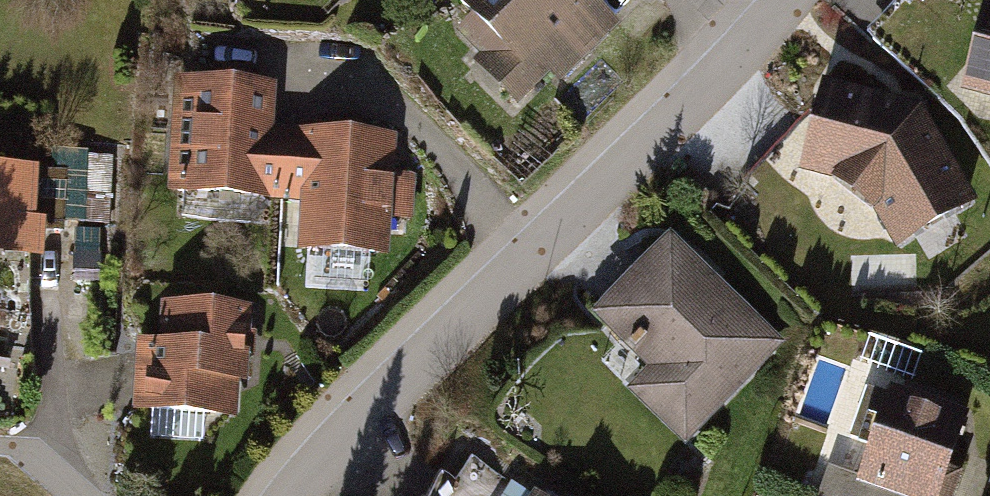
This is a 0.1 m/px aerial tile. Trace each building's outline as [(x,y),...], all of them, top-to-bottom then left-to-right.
[(585,0),(466,0),(464,2),(502,39),(472,70),(515,113),(549,78),(565,93),(621,35),(585,0)] [(959,90),(989,99),(989,0),(986,0),(959,90)] [(904,248),(969,201),(923,104),(823,75),(794,179),(853,186),(904,248)] [(277,194),(281,135),(264,134),(267,88),(179,83),(173,188),(277,194)] [(387,140),(281,135),(277,194),(309,196),(307,247),(379,250),(381,216),(409,218),(411,177),(386,176),(387,140)] [(50,176),(0,174),(0,260),(46,262),(50,176)] [(671,229),(588,309),(645,368),(628,385),(681,440),(781,344),(671,229)] [(259,315),(165,307),(162,342),(143,340),(137,411),(234,419),(238,373),(253,375),(259,315)] [(881,383),(852,472),(926,495),(936,495),(964,410),(881,383)] [(534,483),(526,495),(555,495),(534,483)]
